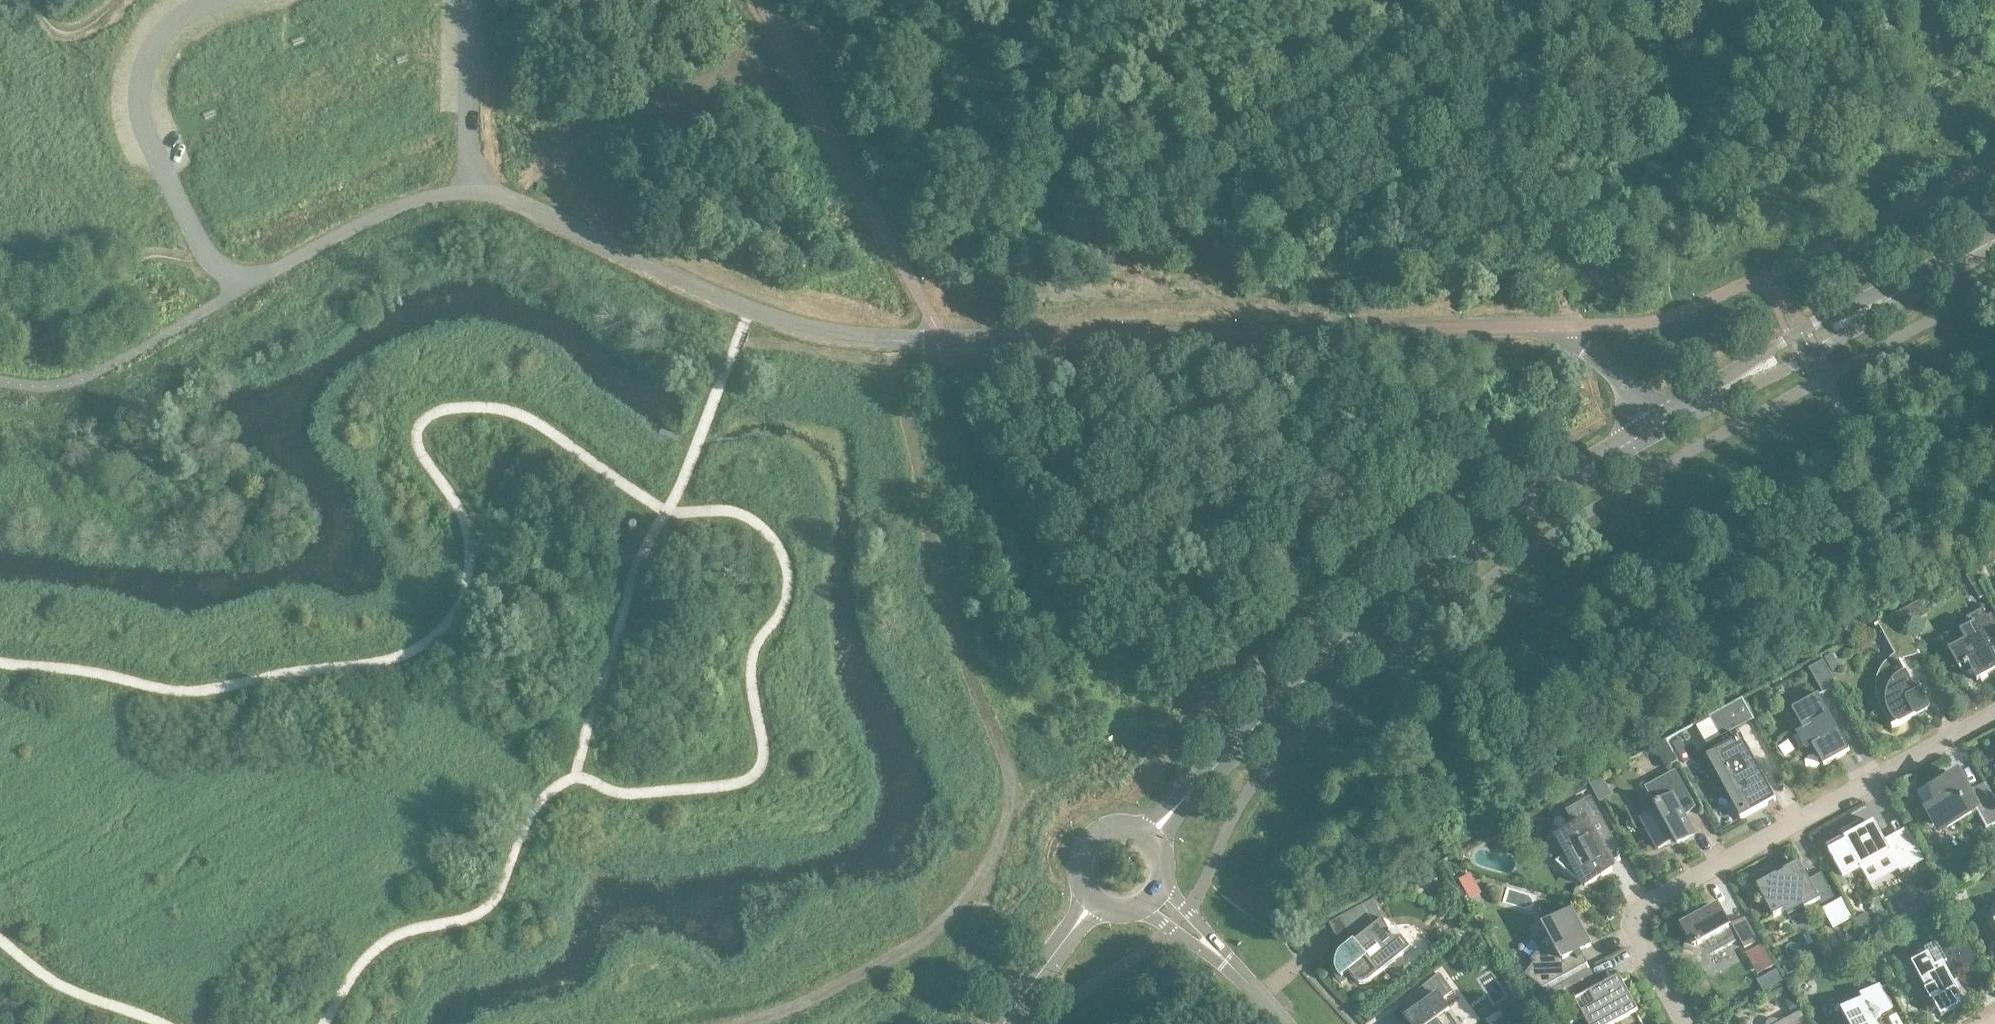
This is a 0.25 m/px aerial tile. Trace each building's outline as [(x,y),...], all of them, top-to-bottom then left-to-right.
[(1977,571),(1967,576),(1973,587),(1983,581),(1977,571)] [(1912,606),(1902,611),(1909,623),(1918,618),(1912,606)] [(1988,644),(1994,640),(1994,619),(1992,614),(1987,617),(1983,609),(1967,618),(1971,626),(1960,631),(1964,638),(1949,646),(1949,645),(1948,645),(1961,670),(1969,665),(1978,681),(1994,672),(1994,656),(1988,644)] [(1901,723),(1898,725),(1893,728),(1892,728),(1893,729),(1917,716),(1918,716),(1928,711),(1928,710),(1920,695),(1919,695),(1901,662),(1906,659),(1914,657),(1916,656),(1918,655),(1918,653),(1919,655),(1920,655),(1920,654),(1898,613),(1875,626),(1876,627),(1879,625),(1897,658),(1894,660),(1891,662),(1886,668),(1882,674),(1881,677),(1880,679),(1879,687),(1879,690),(1879,691),(1880,698),(1880,700),(1881,701),(1884,708),(1885,710),(1886,711),(1891,717),(1893,718),(1894,719),(1901,723)] [(1823,661),(1809,668),(1823,694),(1837,686),(1823,661)] [(1819,695),(1793,709),(1804,730),(1800,732),(1809,749),(1813,747),(1824,766),(1850,752),(1839,731),(1837,733),(1828,717),(1831,716),(1819,695)] [(1755,719),(1743,698),(1710,716),(1721,737),(1755,719)] [(1776,800),(1742,737),(1714,752),(1715,752),(1707,757),(1741,818),(1740,818),(1741,820),(1776,800)] [(1666,765),(1677,759),(1665,738),(1654,744),(1666,765)] [(1642,780),(1656,804),(1659,810),(1643,819),(1659,849),(1677,839),(1679,843),(1677,844),(1678,845),(1695,836),(1683,813),(1694,807),(1685,789),(1683,790),(1681,785),(1682,785),(1671,764),(1642,780)] [(1601,775),(1590,782),(1600,801),(1612,795),(1601,775)] [(1917,792),(1933,820),(1944,821),(1953,826),(1977,812),(1986,829),(1994,824),(1994,800),(1986,784),(1968,793),(1959,776),(1945,783),(1942,778),(1917,792)] [(1584,787),(1574,792),(1576,797),(1587,791),(1584,787)] [(1558,862),(1557,863),(1580,884),(1581,883),(1581,882),(1582,881),(1585,886),(1614,871),(1599,844),(1613,836),(1591,797),(1566,810),(1576,828),(1559,837),(1567,852),(1558,862)] [(1846,841),(1829,851),(1843,876),(1860,867),(1862,870),(1891,854),(1901,873),(1924,861),(1906,829),(1885,840),(1876,824),(1867,830),(1865,827),(1845,838),(1846,841)] [(1777,875),(1757,886),(1774,917),(1786,911),(1788,915),(1804,906),(1805,909),(1820,901),(1824,910),(1823,910),(1834,930),(1853,919),(1842,900),(1838,902),(1822,873),(1809,880),(1800,863),(1785,871),(1786,873),(1778,877),(1777,875)] [(1470,875),(1460,880),(1468,895),(1478,890),(1470,875)] [(1349,973),(1351,977),(1354,980),(1356,982),(1357,983),(1359,983),(1361,984),(1363,984),(1364,984),(1366,984),(1368,983),(1369,983),(1371,982),(1412,950),(1402,938),(1391,934),(1374,901),(1340,919),(1354,944),(1346,950),(1344,952),(1342,954),(1341,956),(1340,958),(1339,959),(1339,961),(1339,963),(1338,965),(1338,967),(1338,969),(1339,971),(1339,972),(1340,974),(1341,975),(1341,977),(1343,978),(1349,973)] [(1730,928),(1718,907),(1710,912),(1708,917),(1695,913),(1692,922),(1684,926),(1688,935),(1684,948),(1711,956),(1740,940),(1745,949),(1757,942),(1744,920),(1730,928)] [(1592,946),(1572,911),(1544,926),(1552,940),(1546,947),(1543,945),(1532,960),(1535,962),(1525,975),(1543,989),(1588,964),(1581,952),(1592,946)] [(1868,915),(1857,921),(1866,937),(1877,931),(1868,915)] [(1912,963),(1927,990),(1925,991),(1931,1002),(1933,1001),(1942,1017),(1966,1004),(1960,993),(1962,991),(1958,983),(1955,984),(1952,979),(1962,973),(1963,974),(1981,964),(1968,940),(1950,950),(1959,966),(1948,972),(1944,965),(1948,962),(1937,942),(1925,949),(1928,955),(1912,963)] [(1764,946),(1754,951),(1766,973),(1775,967),(1764,946)] [(1787,967),(1784,968),(1788,977),(1796,973),(1794,968),(1787,967)] [(1559,987),(1549,992),(1559,1011),(1575,1002),(1587,1023),(1616,1023),(1638,1012),(1622,983),(1628,980),(1628,979),(1622,982),(1619,977),(1600,987),(1591,969),(1559,987)] [(1777,972),(1759,982),(1765,992),(1783,982),(1777,972)] [(1450,1014),(1449,1013),(1451,1012),(1442,1000),(1453,993),(1440,974),(1411,997),(1419,1009),(1406,1018),(1409,1023),(1407,1023),(1457,1023),(1450,1014)] [(1880,985),(1861,996),(1863,1000),(1850,1007),(1840,1023),(1876,1023),(1879,1016),(1893,1008),(1880,985)] [(1534,1000),(1523,1006),(1529,1017),(1540,1011),(1534,1000)] [(1498,1023),(1530,1023),(1516,1001),(1500,1011),(1505,1020),(1498,1023)] [(1797,1006),(1790,1010),(1793,1016),(1800,1012),(1797,1006)] [(1801,1011),(1800,1012),(1793,1016),(1779,1023),(1779,1022),(1776,1020),(1773,1020),(1770,1021),(1768,1023),(1767,1023),(1808,1023),(1801,1011)]
